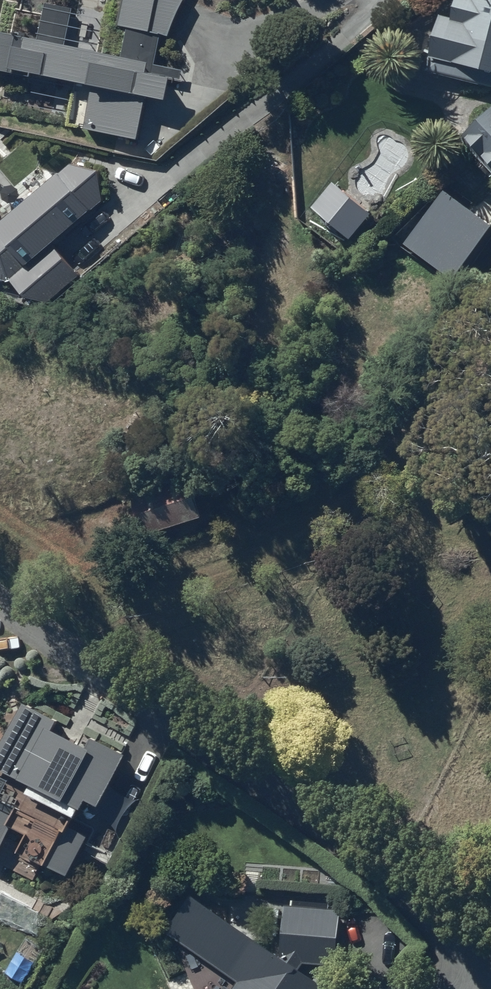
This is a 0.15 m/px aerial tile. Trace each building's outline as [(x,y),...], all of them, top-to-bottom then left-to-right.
[(122,30),(131,32),(126,55),(71,48),(73,12),(48,4),(41,41),(0,37),(0,76),(96,93),(85,130),(138,147),(151,102),(170,104),(176,82),(182,83),(183,72),(158,67),(163,38),(173,42),(186,0),(127,0),(122,30)] [(452,20),(441,17),(426,73),(490,91),(490,0),(458,0),(452,20)] [(460,140),(490,172),(490,111),(460,140)] [(72,165),(0,230),(0,277),(13,280),(28,300),(48,305),(80,274),(55,248),(105,200),(100,174),(72,165)] [(188,478),(132,495),(145,536),(201,519),(188,478)] [(23,708),(0,757),(0,774),(33,790),(30,797),(81,822),(88,806),(105,813),(131,759),(92,740),(86,751),(52,734),(57,724),(23,708)] [(0,803),(0,857),(14,832),(10,828),(19,814),(0,803)] [(89,836),(68,826),(48,868),(69,878),(89,836)] [(283,908),(280,960),(194,900),(170,935),(244,986),(241,988),(324,988),(325,988),(302,973),(307,966),(337,967),(339,911),(283,908)]
